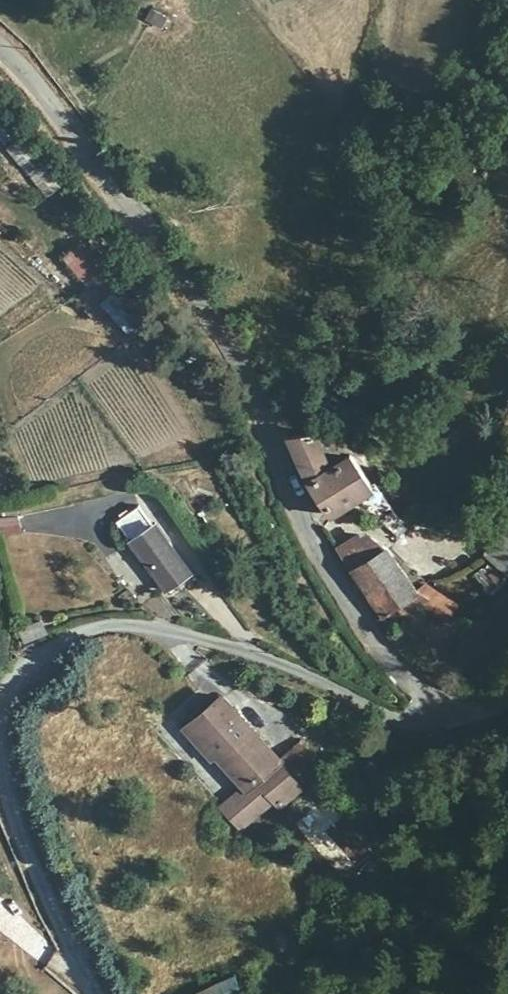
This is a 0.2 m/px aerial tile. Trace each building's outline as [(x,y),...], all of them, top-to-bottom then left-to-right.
[(151,5),(145,20),(163,26),(168,12),(151,5)] [(0,121),(0,135),(47,192),(60,182),(6,116),(0,121)] [(83,279),(100,266),(79,240),(63,253),(83,279)] [(313,425),(288,431),(303,465),(327,510),(372,485),(352,453),(334,461),(313,425)] [(119,522),(136,545),(170,592),(195,574),(160,527),(143,503),(119,522)] [(338,546),(382,612),(391,605),(404,628),(429,614),(389,546),(364,530),(338,546)] [(488,559),(486,561),(507,587),(507,543),(488,559)] [(218,699),(184,730),(209,758),(213,754),(242,786),(244,788),(274,760),(218,699)] [(296,740),(274,760),(295,783),(317,763),(296,740)] [(244,788),(242,786),(219,810),(238,832),(271,802),(276,807),(298,786),(295,783),(274,760),(244,788)] [(245,993),(239,983),(218,993),(244,993),(245,993)]
